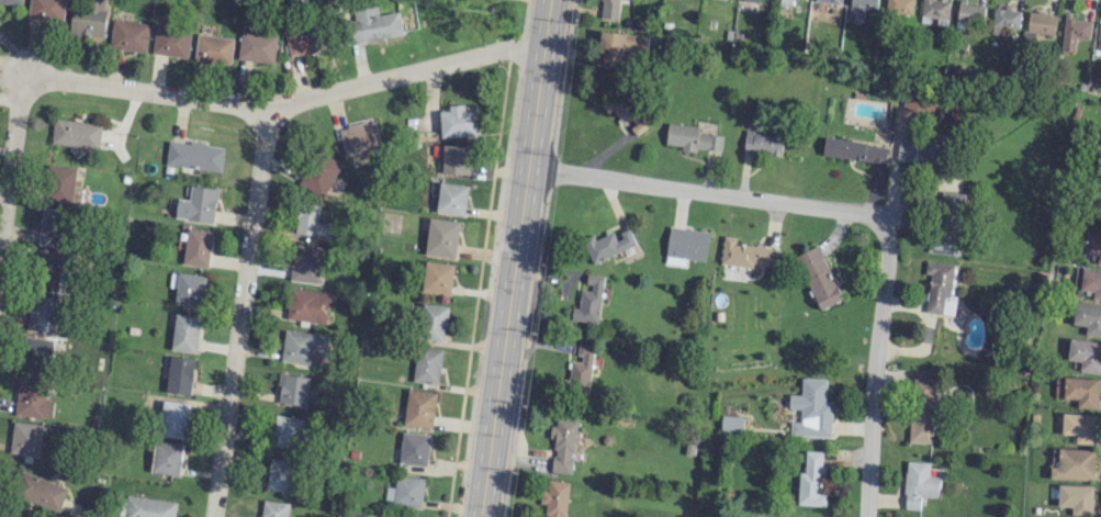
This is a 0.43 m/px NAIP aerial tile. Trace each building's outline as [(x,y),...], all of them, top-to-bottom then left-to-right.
[(29,18),(63,22),(66,0),(31,0),(29,18)] [(105,0),(85,0),(85,7),(71,6),(70,34),(104,35),(105,0)] [(617,19),(619,0),(600,0),(599,18),(617,19)] [(863,8),(877,9),(877,0),(850,0),(849,21),(863,22),(863,8)] [(913,0),(886,0),(885,12),(912,15),(913,0)] [(936,24),(946,26),(949,0),(948,0),(922,0),(921,16),(937,17),(936,24)] [(984,5),(959,2),(956,20),(982,23),(984,5)] [(378,13),(378,6),(343,6),(344,27),(352,27),(353,39),(401,38),(401,13),(378,13)] [(1020,11),(1007,10),(1007,9),(993,8),(991,34),(1003,34),(1003,28),(1019,29),(1020,11)] [(1054,34),(1056,13),(1028,11),(1027,30),(1022,30),(1022,39),(1034,40),(1035,33),(1054,34)] [(1089,39),(1091,19),(1064,17),(1061,49),(1074,50),(1075,37),(1089,39)] [(146,52),(149,23),(112,19),(110,48),(146,52)] [(153,55),(189,56),(190,28),(155,26),(153,55)] [(238,59),(274,63),(277,30),(241,27),(238,59)] [(319,52),(316,27),(286,30),(288,56),(319,52)] [(597,58),(644,63),(647,36),(599,31),(597,58)] [(232,64),(233,37),(196,35),(195,62),(232,64)] [(640,113),(621,86),(598,102),(607,113),(612,110),(623,125),(640,113)] [(904,111),(933,110),(933,96),(904,96),(904,111)] [(439,111),(439,136),(475,135),(475,105),(447,106),(447,110),(439,111)] [(635,136),(649,125),(643,116),(629,127),(635,136)] [(102,124),(54,118),(51,144),(99,150),(102,124)] [(344,156),(379,149),(374,121),(338,128),(344,156)] [(720,151),(722,135),(698,133),(699,126),(667,124),(665,144),(680,146),(680,151),(694,152),(694,149),(720,151)] [(782,135),(744,133),(743,152),(780,155),(782,135)] [(939,139),(928,138),(928,142),(898,140),(896,161),(938,164),(939,139)] [(821,156),(886,162),(887,145),(823,139),(821,156)] [(224,146),(168,140),(165,165),(221,171),(224,146)] [(469,174),(470,145),(442,144),(441,173),(469,174)] [(298,183),(322,197),(341,164),(317,150),(298,183)] [(46,204),(72,207),(76,168),(50,166),(46,204)] [(467,185),(438,182),(435,213),(464,215),(467,185)] [(216,189),(190,186),(189,200),(177,198),(175,218),(213,222),(216,189)] [(956,255),(963,193),(938,190),(931,252),(956,255)] [(332,223),(317,220),(319,205),(299,201),(293,232),(329,238),(332,223)] [(61,247),(67,211),(43,208),(37,243),(61,247)] [(425,254),(455,257),(458,221),(428,218),(425,254)] [(709,232),(669,226),(664,255),(704,261),(709,232)] [(212,231),(187,227),(182,263),(206,267),(212,231)] [(616,233),(615,230),(594,239),(592,235),(581,239),(591,263),(635,245),(629,228),(616,233)] [(1096,264),(1100,264),(1100,233),(1084,233),(1084,254),(1097,255),(1096,264)] [(720,264),(752,267),(752,263),(774,265),(776,248),(734,244),(735,237),(723,235),(720,264)] [(323,247),(293,243),(288,280),(319,284),(323,247)] [(794,256),(819,310),(842,299),(817,245),(794,256)] [(36,290),(59,290),(60,253),(37,252),(36,290)] [(421,290),(449,294),(453,264),(425,260),(421,290)] [(954,265),(926,261),(924,273),(930,274),(925,312),(953,315),(956,296),(950,295),(954,265)] [(1082,268),(1079,290),(1092,291),(1092,299),(1100,300),(1100,270),(1082,268)] [(175,305),(203,306),(205,275),(177,273),(175,305)] [(571,319),(598,322),(603,276),(586,274),(585,287),(581,287),(578,308),(572,307),(571,319)] [(326,324),(331,293),(290,287),(285,318),(326,324)] [(28,329),(55,332),(58,298),(31,295),(28,329)] [(1085,325),(1084,335),(1100,336),(1100,306),(1075,303),(1073,324),(1085,325)] [(445,340),(446,305),(420,304),(419,339),(445,340)] [(177,313),(171,349),(196,352),(201,316),(177,313)] [(326,334),(284,330),(280,361),(308,364),(309,358),(324,360),(326,334)] [(53,339),(25,336),(23,361),(50,364),(53,339)] [(1100,374),(1100,366),(1100,343),(1070,337),(1066,359),(1080,362),(1079,370),(1100,374)] [(571,360),(567,390),(588,393),(594,347),(580,345),(578,362),(571,360)] [(413,382),(439,383),(440,348),(414,347),(413,382)] [(193,358),(169,356),(166,392),(190,394),(193,358)] [(306,405),(308,376),(279,374),(277,402),(306,405)] [(830,437),(832,402),(825,402),(826,378),(801,377),(801,394),(789,394),(788,408),(800,408),(799,422),(790,421),(790,435),(830,437)] [(1097,408),(1098,378),(1063,377),(1063,398),(1077,399),(1076,407),(1097,408)] [(932,443),(934,379),(911,378),(909,442),(932,443)] [(52,418),(53,401),(45,400),(47,384),(18,382),(15,415),(52,418)] [(436,393),(408,388),(402,424),(431,429),(436,393)] [(186,438),(189,403),(161,400),(158,436),(186,438)] [(1095,414),(1062,413),(1061,434),(1075,435),(1075,443),(1095,443),(1095,414)] [(271,446),(298,448),(301,418),(274,415),(271,446)] [(742,432),(743,416),(721,415),(720,431),(742,432)] [(551,471),(571,473),(576,421),(553,419),(551,438),(555,438),(551,471)] [(42,425),(14,421),(9,452),(38,456),(42,425)] [(427,465),(429,435),(401,432),(399,463),(427,465)] [(181,443),(153,442),(151,473),(180,474),(181,443)] [(1050,466),(1049,479),(1093,480),(1094,449),(1058,448),(1057,466),(1050,466)] [(825,506),(825,494),(820,493),(821,451),(805,450),(804,471),(798,471),(797,505),(825,506)] [(290,491),(291,459),(268,458),(266,490),(290,491)] [(929,462),(905,461),(903,509),(920,509),(920,496),(938,497),(939,476),(928,475),(929,462)] [(60,510),(67,485),(19,473),(13,498),(60,510)] [(424,477),(395,475),(394,487),(386,486),(384,503),(421,506),(424,477)] [(548,480),(547,491),(541,491),(539,503),(546,504),(545,516),(565,516),(568,482),(548,480)] [(1092,486),(1057,485),(1057,506),(1071,506),(1071,515),(1091,516),(1092,486)] [(176,501),(122,495),(120,516),(174,516),(176,501)] [(262,500),(261,516),(287,516),(288,503),(262,500)]
